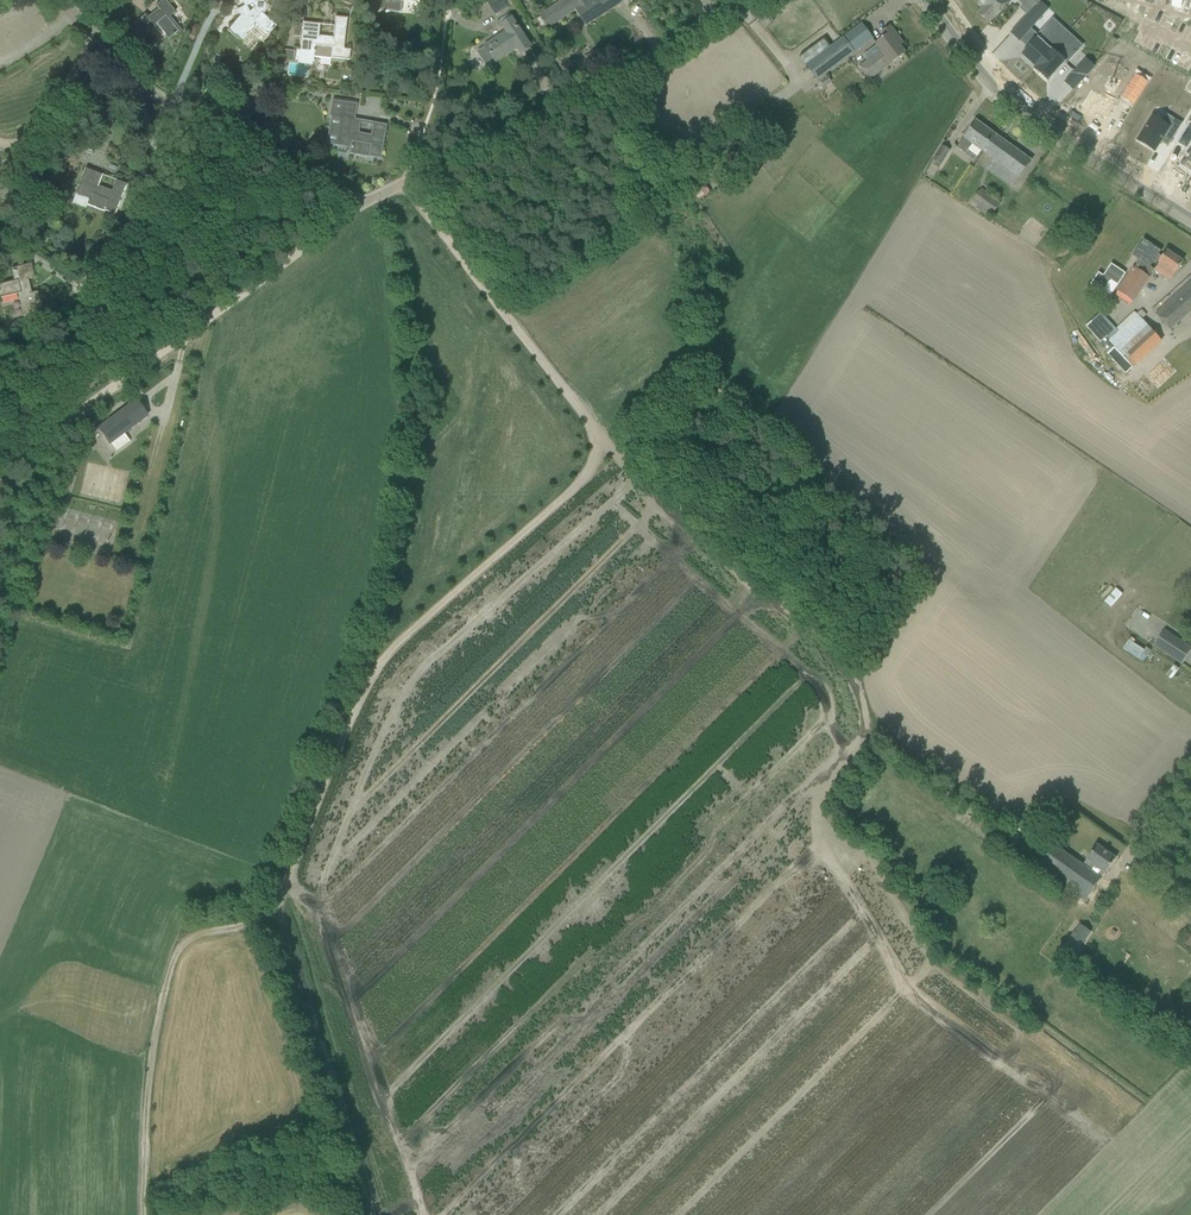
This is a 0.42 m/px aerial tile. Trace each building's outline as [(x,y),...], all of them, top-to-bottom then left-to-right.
[(159,10),(148,19),(144,14),(129,27),(140,41),(158,26),(169,39),(175,34),(176,35),(182,31),(173,21),(171,23),(167,18),(175,12),(166,0),(162,0),(155,5),(159,10)] [(240,42),(255,24),(268,35),(276,26),(263,16),(271,7),(266,4),(270,0),(242,0),(245,6),(250,4),(254,8),(245,19),(240,15),(227,30),(240,42)] [(371,10),(400,13),(401,2),(420,4),(420,0),(372,0),(371,10)] [(496,15),(508,7),(504,0),(488,0),(487,1),(496,15)] [(540,16),(548,28),(576,9),(586,25),(622,1),(622,0),(589,0),(587,1),(586,0),(565,0),(540,16)] [(988,23),(995,15),(997,16),(1009,0),(978,0),(984,6),(977,14),(988,23)] [(1027,16),(1020,24),(1021,24),(1028,30),(1030,28),(1040,18),(1032,11),(1027,16)] [(350,50),(344,49),(347,18),(335,17),(332,39),(318,38),(320,24),(302,22),(299,49),(297,49),(295,60),(313,62),(314,57),(331,59),(331,58),(349,60),(350,50)] [(503,24),(507,32),(485,46),(486,47),(477,52),(486,67),(495,61),(495,62),(512,50),(511,48),(516,45),(521,53),(530,47),(512,18),(503,24)] [(807,66),(814,76),(816,79),(872,38),(862,24),(807,66)] [(1028,49),(1022,56),(1035,68),(1034,69),(1068,32),(1060,25),(1043,43),(1037,38),(1028,49)] [(860,67),(869,80),(891,64),(905,53),(900,46),(903,44),(890,26),(881,33),(884,37),(876,44),(881,51),(860,67)] [(191,32),(188,39),(193,41),(196,34),(191,32)] [(1068,32),(1034,69),(1048,81),(1064,63),(1065,62),(1059,57),(1076,39),(1068,32)] [(1086,60),(1074,73),(1081,79),(1082,80),(1094,67),(1086,60)] [(1136,75),(1121,99),(1133,107),(1148,82),(1136,75)] [(1091,90),(1081,106),(1097,116),(1098,116),(1108,122),(1117,107),(1106,100),(1091,90)] [(337,144),(351,147),(350,153),(368,157),(368,156),(379,158),(385,125),(373,124),(371,138),(358,136),(359,122),(353,121),(356,105),(332,101),(330,116),(341,118),(337,144)] [(1152,117),(1137,141),(1155,152),(1160,142),(1167,147),(1181,124),(1167,116),(1163,123),(1152,117)] [(972,144),(994,160),(988,168),(1013,186),(1031,161),(976,121),(957,147),(965,154),(972,144)] [(274,132),(283,135),(286,127),(276,124),(274,132)] [(1178,163),(1188,169),(1188,170),(1190,172),(1190,145),(1189,144),(1178,163)] [(930,164),(939,169),(949,151),(941,145),(930,164)] [(21,176),(27,187),(29,189),(44,180),(36,167),(21,176)] [(85,168),(75,194),(89,200),(87,205),(104,211),(104,210),(115,214),(127,184),(116,179),(111,193),(97,188),(102,174),(85,168)] [(980,189),(971,201),(991,216),(1000,203),(980,189)] [(1159,263),(1156,268),(1162,275),(1170,280),(1183,261),(1166,250),(1161,257),(1158,255),(1161,251),(1143,239),(1137,248),(1146,253),(1141,260),(1150,267),(1155,260),(1158,262),(1159,263)] [(1115,295),(1129,305),(1154,269),(1150,267),(1141,260),(1139,259),(1115,295)] [(17,293),(23,316),(43,311),(38,291),(29,293),(26,279),(34,277),(31,263),(11,268),(14,281),(0,284),(0,298),(17,293)] [(1098,272),(1090,284),(1101,292),(1110,279),(1117,284),(1125,272),(1111,263),(1103,275),(1098,272)] [(1155,314),(1170,330),(1190,311),(1190,282),(1155,314)] [(1108,341),(1132,368),(1161,342),(1137,315),(1108,341)] [(1149,400),(1156,394),(1145,382),(1138,388),(1149,400)] [(109,444),(147,416),(135,400),(97,429),(109,444)] [(1182,664),(1190,649),(1190,647),(1164,630),(1154,646),(1182,664)] [(1128,641),(1122,649),(1127,652),(1133,644),(1128,641)] [(1174,665),(1166,675),(1171,679),(1178,668),(1174,665)] [(1034,865),(1085,902),(1116,858),(1097,845),(1086,859),(1088,861),(1084,866),(1050,843),(1034,865)] [(1078,924),(1060,948),(1072,957),(1090,932),(1078,924)]
